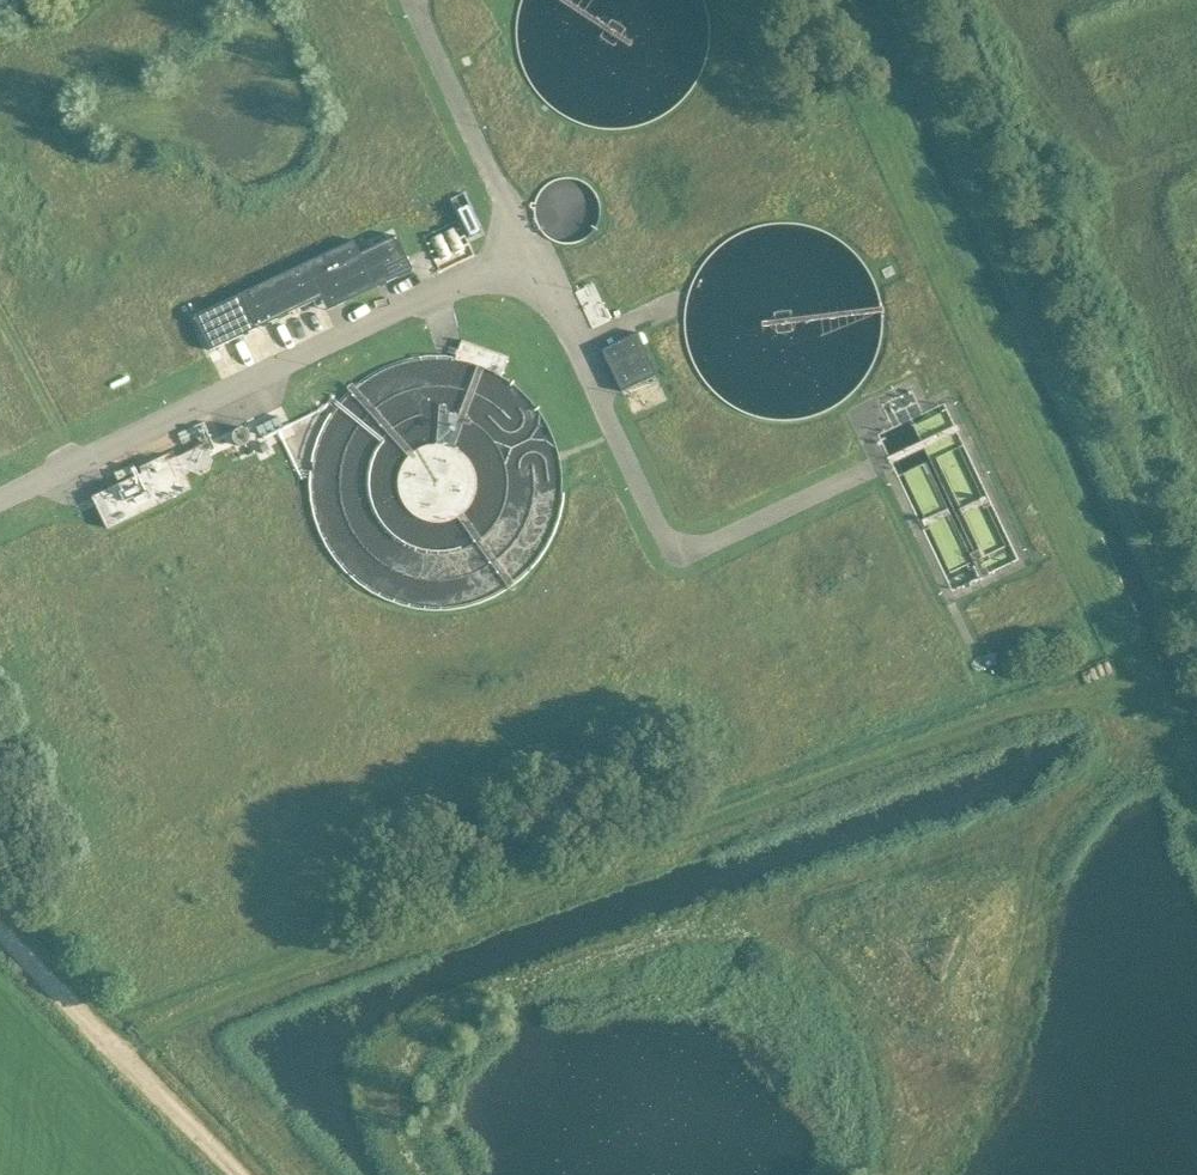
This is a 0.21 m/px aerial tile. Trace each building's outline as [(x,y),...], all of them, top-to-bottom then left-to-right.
[(261,284),(195,316),(211,350),(339,289),(345,302),(414,270),(397,235),(359,253),(353,240),(261,284)] [(591,328),(611,319),(594,281),(574,289),(591,328)] [(635,332),(600,348),(619,390),(655,374),(635,332)] [(103,525),(191,491),(185,476),(213,465),(203,440),(124,471),(127,478),(90,493),(103,525)]
